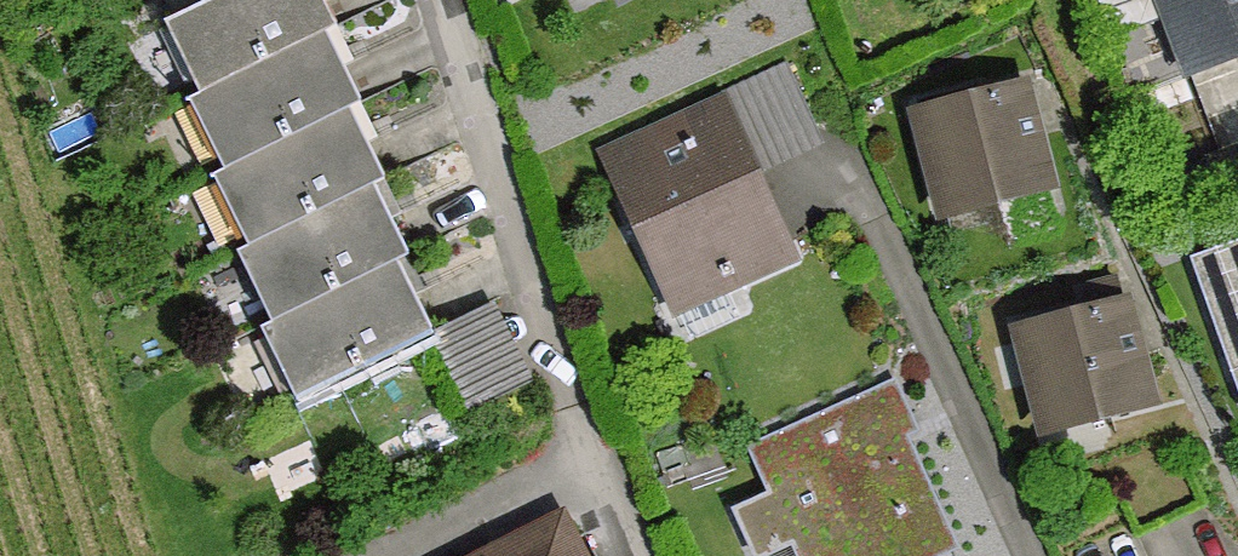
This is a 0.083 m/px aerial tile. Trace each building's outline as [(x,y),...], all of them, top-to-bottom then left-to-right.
[(184,97),(175,101),(209,174),(201,177),(235,250),(224,255),(258,328),(250,331),(283,404),(427,339),(394,266),(402,262),(369,189),(379,185),(346,112),(353,109),(320,35),(328,32),(313,0),(204,0),(150,24),(184,97)] [(1237,58),(1237,0),(1142,0),(1170,81),(1237,58)] [(929,226),(1054,196),(1027,80),(901,109),(929,226)] [(673,321),(804,262),(729,97),(598,157),(673,321)] [(1193,255),(1237,398),(1237,241),(1193,255)] [(1035,438),(1154,412),(1129,299),(1010,326),(1035,438)] [(476,405),(529,379),(493,306),(440,331),(476,405)] [(743,450),(791,555),(938,555),(948,552),(875,391),(743,450)] [(550,521),(482,555),(568,555),(550,521)]
